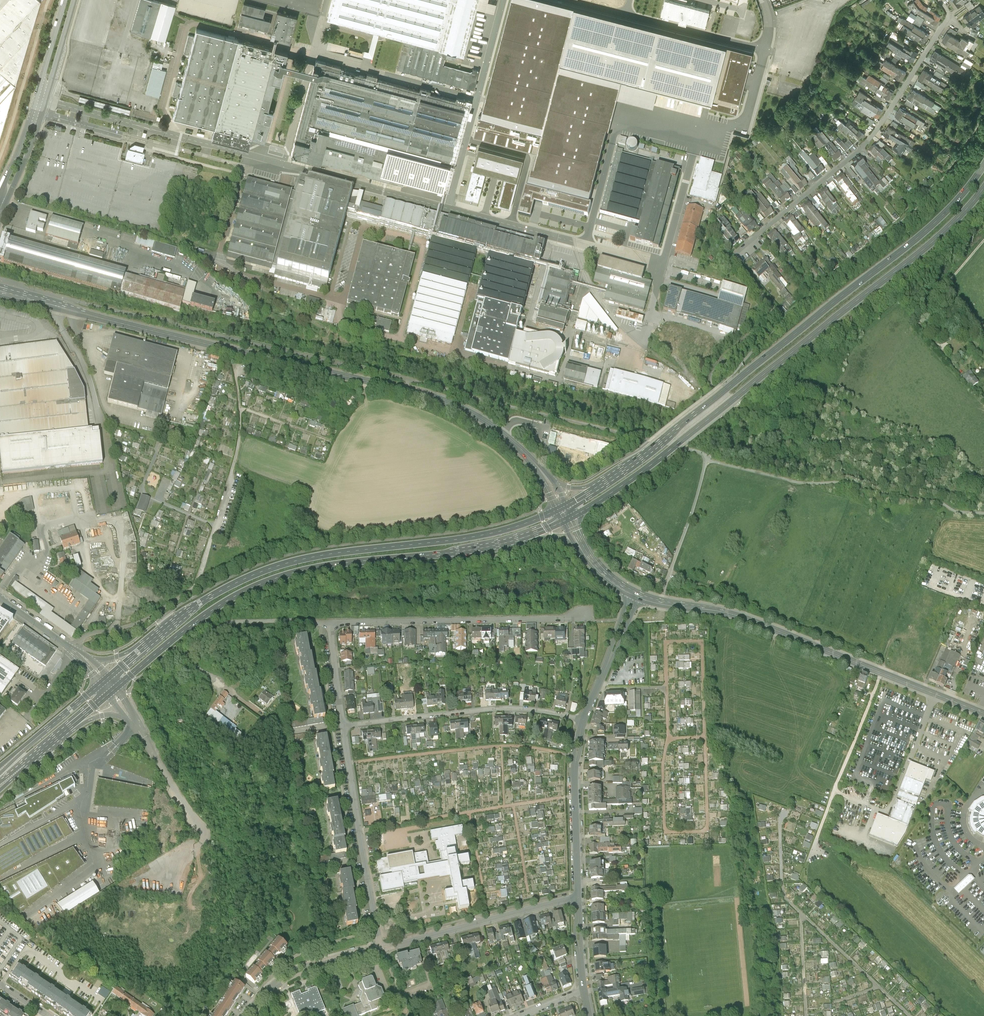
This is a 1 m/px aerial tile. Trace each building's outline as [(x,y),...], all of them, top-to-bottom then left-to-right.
[(0,137),(40,1),(40,0),(0,0),(0,138),(0,137)] [(150,36),(165,41),(175,6),(156,0),(140,0),(131,30),(150,36)] [(446,51),(445,54),(460,58),(460,55),(463,55),(476,7),(478,0),(332,0),(327,19),(374,32),(379,33),(405,40),(446,51)] [(476,7),(494,11),(495,4),(486,2),(487,0),(478,0),(476,7)] [(542,132),(537,152),(527,187),(527,188),(589,204),(589,203),(622,79),(711,102),(712,102),(726,46),(548,0),(511,0),(481,116),(480,117),(542,132)] [(661,14),(679,19),(678,22),(686,24),(687,21),(705,26),(709,11),(670,0),(665,0),(661,14)] [(925,12),(927,8),(922,5),(919,0),(915,0),(913,1),(919,8),(925,12)] [(952,5),(955,8),(966,0),(959,0),(952,5)] [(913,10),(915,13),(916,12),(936,25),(938,21),(925,12),(919,8),(913,1),(907,5),(909,7),(913,10)] [(970,1),(964,5),(968,11),(974,7),(970,1)] [(255,26),(268,29),(270,20),(262,18),(264,8),(243,3),(238,22),(251,25),(250,30),(253,31),(255,26)] [(963,19),(965,23),(982,10),(979,6),(963,19)] [(929,7),(927,8),(925,12),(938,21),(941,17),(930,10),(931,8),(929,7)] [(982,10),(965,23),(968,26),(970,28),(971,28),(972,29),(973,29),(977,25),(975,21),(978,19),(980,21),(983,18),(983,8),(982,10)] [(277,12),(270,38),(290,43),(296,17),(277,12)] [(908,19),(920,27),(925,20),(917,15),(914,20),(910,17),(908,19)] [(896,20),(902,24),(927,39),(929,36),(902,19),(898,17),(896,20)] [(924,43),(927,39),(902,24),(899,29),(918,41),(918,39),(924,43)] [(282,72),(283,67),(285,62),(287,52),(196,28),(194,36),(188,34),(183,52),(189,54),(181,83),(176,82),(172,94),(178,95),(173,116),(215,127),(212,139),(248,149),(251,137),(264,140),(269,121),(272,110),(267,109),(275,81),(280,82),(282,72)] [(972,29),(969,35),(976,38),(979,29),(975,28),(975,30),(973,29),(972,29)] [(379,33),(374,32),(369,51),(364,50),(363,55),(373,58),(379,33)] [(891,34),(890,37),(892,38),(897,41),(900,36),(895,32),(893,35),(891,34)] [(946,33),(944,37),(968,52),(974,43),(968,40),(967,41),(961,38),(959,41),(946,33)] [(969,53),(968,52),(944,37),(942,41),(955,50),(955,49),(967,57),(969,53)] [(917,54),(897,41),(892,38),(889,42),(915,58),(917,54)] [(405,40),(397,69),(474,90),(479,70),(473,69),(472,73),(442,65),(445,54),(446,51),(405,40)] [(913,62),(915,58),(889,42),(887,45),(895,51),(894,52),(902,57),(902,55),(913,62)] [(710,106),(737,113),(740,102),(743,89),(724,84),(729,63),(748,68),(752,53),(726,46),(712,102),(711,102),(710,106)] [(969,70),(971,67),(963,62),(960,68),(935,52),(932,56),(958,72),(963,75),(966,72),(965,71),(966,68),(969,70)] [(955,76),(958,72),(932,56),(930,60),(938,65),(937,66),(941,68),(942,67),(955,76)] [(873,63),(881,68),(883,64),(875,59),(873,63)] [(316,60),(314,70),(312,75),(291,155),(402,184),(404,179),(414,181),(414,182),(430,186),(431,186),(440,188),(439,189),(447,191),(471,101),(456,97),(455,100),(429,93),(430,90),(420,88),(419,90),(376,79),(377,76),(367,73),(366,76),(340,69),(340,67),(316,60)] [(886,60),(883,64),(903,76),(906,73),(886,60)] [(163,63),(154,61),(145,93),(159,96),(166,70),(161,69),(163,63)] [(308,74),(312,75),(314,70),(309,69),(290,63),(285,62),(283,67),(289,69),(308,74)] [(883,64),(881,68),(901,80),(903,76),(883,64)] [(941,74),(943,71),(942,71),(942,70),(938,68),(934,74),(941,78),(942,75),(941,74)] [(923,71),(921,75),(943,89),(944,89),(946,85),(923,71)] [(868,75),(866,79),(892,95),(894,91),(868,75)] [(940,93),(943,89),(921,75),(918,79),(930,86),(940,93)] [(889,99),(892,95),(866,79),(861,76),(857,81),(864,86),(866,84),(889,99)] [(913,87),(918,91),(920,87),(928,92),(931,89),(926,86),(926,87),(923,86),(924,85),(917,81),(913,87)] [(911,90),(909,93),(934,109),(938,111),(940,108),(933,103),(917,93),(911,90)] [(855,98),(880,114),(882,110),(869,102),(871,99),(859,91),(855,98)] [(932,112),(934,109),(909,93),(907,97),(925,109),(926,108),(932,112)] [(877,117),(880,114),(855,98),(852,103),(871,115),(872,114),(877,117)] [(980,102),(977,100),(972,107),(976,109),(977,107),(979,108),(980,105),(979,104),(980,102)] [(128,114),(129,109),(108,103),(106,108),(128,114)] [(915,123),(920,126),(922,127),(926,130),(927,127),(923,125),(924,124),(900,108),(897,112),(915,123)] [(858,142),(861,138),(845,124),(839,118),(831,112),(830,114),(839,123),(837,124),(852,138),(852,137),(858,142)] [(913,127),(915,123),(897,112),(895,116),(913,127)] [(839,118),(845,124),(861,138),(864,135),(848,120),(848,121),(842,115),(839,118)] [(473,136),(537,152),(542,132),(480,117),(481,116),(479,116),(473,136)] [(811,127),(817,135),(820,132),(814,125),(811,127)] [(888,127),(886,130),(899,139),(912,148),(914,143),(888,127)] [(883,134),(897,143),(891,150),(900,157),(905,148),(909,151),(912,148),(899,139),(886,130),(883,134)] [(837,159),(844,154),(838,147),(835,147),(834,148),(820,132),(817,135),(837,159)] [(825,148),(828,151),(826,153),(834,162),(837,159),(817,135),(811,140),(820,152),(825,148)] [(627,139),(620,137),(618,144),(625,146),(627,139)] [(840,146),(845,152),(848,149),(853,145),(848,141),(844,145),(839,140),(836,143),(840,146)] [(629,151),(632,152),(634,151),(636,150),(637,148),(638,146),(637,143),(635,142),(633,141),(630,141),(628,142),(627,145),(627,147),(628,149),(629,151)] [(128,148),(125,158),(142,162),(144,153),(142,152),(144,146),(135,144),(130,146),(130,149),(128,148)] [(888,163),(892,159),(882,150),(881,151),(874,144),(871,148),(887,163),(888,163)] [(479,147),(473,169),(486,172),(505,177),(518,180),(523,159),(479,147)] [(886,165),(887,163),(871,148),(868,151),(873,156),(872,157),(874,158),(873,159),(878,163),(879,163),(881,161),(886,165)] [(657,163),(622,154),(623,150),(617,149),(600,212),(641,223),(657,164),(657,163)] [(752,152),(748,156),(754,162),(758,158),(754,153),(753,154),(752,152)] [(817,176),(820,173),(804,154),(803,152),(799,155),(806,162),(804,164),(806,168),(809,166),(817,176)] [(805,153),(804,154),(820,173),(824,171),(819,165),(820,164),(811,153),(808,156),(805,153)] [(822,157),(819,160),(824,167),(827,164),(822,157)] [(855,163),(876,189),(879,193),(884,189),(883,188),(879,184),(879,183),(878,182),(878,181),(864,164),(866,163),(861,158),(855,163)] [(719,190),(718,190),(722,176),(711,173),(714,162),(701,159),(699,167),(697,166),(693,181),(695,181),(693,189),(692,189),(690,196),(715,203),(719,190)] [(804,187),(807,185),(796,171),(797,170),(795,167),(796,166),(791,160),(785,165),(787,167),(804,187)] [(882,170),(872,161),(870,163),(879,172),(882,170)] [(872,191),(876,189),(855,163),(851,166),(872,191)] [(680,170),(657,164),(641,223),(638,232),(633,230),(631,240),(636,241),(636,242),(658,248),(663,230),(666,231),(671,212),(669,211),(671,202),(674,203),(681,173),(679,173),(680,170)] [(800,190),(804,188),(804,187),(787,167),(780,172),(787,181),(790,178),(800,190)] [(849,168),(843,172),(847,177),(847,176),(850,179),(852,177),(853,178),(856,176),(849,168)] [(486,172),(473,169),(466,196),(478,200),(486,172)] [(770,174),(767,177),(787,201),(790,199),(786,193),(789,191),(788,191),(791,189),(790,189),(784,181),(781,182),(784,186),(781,188),(770,174)] [(841,174),(838,177),(858,201),(859,202),(862,200),(856,194),(857,193),(851,186),(853,185),(847,178),(845,179),(841,174)] [(518,180),(505,177),(498,205),(510,208),(518,180)] [(787,202),(787,201),(767,177),(761,182),(767,189),(769,187),(783,204),(787,202)] [(853,204),(858,201),(838,177),(834,180),(847,195),(846,197),(847,198),(849,199),(853,204)] [(883,177),(878,181),(878,182),(879,183),(879,184),(883,188),(889,183),(883,177)] [(247,180),(227,258),(271,270),(272,267),(276,268),(296,193),(247,180)] [(274,276),(307,285),(306,289),(317,292),(318,288),(325,290),(345,216),(346,211),(351,212),(352,210),(354,211),(356,203),(359,194),(307,180),(306,184),(303,183),(299,182),(296,193),(276,268),(274,276)] [(836,187),(832,182),(827,187),(831,191),(836,187)] [(526,187),(518,214),(531,218),(535,202),(588,216),(591,204),(589,203),(589,204),(527,188),(527,187),(526,187)] [(824,188),(821,191),(835,208),(837,210),(840,208),(835,203),(836,203),(824,188)] [(766,218),(770,216),(752,194),(749,190),(745,193),(766,218)] [(729,200),(721,191),(717,204),(721,209),(729,200)] [(834,209),(835,208),(821,191),(817,194),(829,208),(829,209),(834,215),(837,212),(834,209)] [(754,192),(752,194),(770,216),(773,213),(769,208),(770,206),(760,195),(758,196),(754,192)] [(816,196),(810,201),(817,209),(820,207),(819,205),(821,204),(819,202),(819,201),(816,196)] [(352,210),(351,212),(346,211),(345,216),(432,239),(476,251),(490,255),(534,266),(539,268),(545,243),(385,201),(383,210),(363,204),(363,205),(356,203),(354,211),(352,210)] [(774,203),(771,205),(775,210),(778,208),(780,206),(776,202),(774,203)] [(808,202),(804,205),(821,225),(825,230),(825,229),(829,226),(813,207),(812,207),(808,202)] [(817,228),(821,225),(804,205),(801,208),(817,228)] [(688,206),(675,253),(690,257),(703,210),(688,206)] [(744,210),(739,213),(753,230),(756,227),(750,219),(751,218),(744,210)] [(26,231),(35,233),(37,228),(38,228),(37,230),(43,232),(44,226),(38,224),(39,220),(46,222),(47,218),(31,213),(26,231)] [(753,230),(739,213),(736,216),(750,233),(753,230)] [(790,216),(787,219),(806,242),(809,239),(803,232),(804,231),(796,221),(795,222),(790,216)] [(51,217),(46,236),(48,237),(78,245),(78,244),(83,227),(83,226),(51,217)] [(875,221),(878,226),(881,229),(887,225),(880,217),(875,221)] [(718,222),(723,228),(736,244),(739,241),(735,235),(734,235),(733,234),(734,233),(730,228),(731,227),(723,218),(718,222)] [(810,246),(806,242),(787,219),(784,222),(793,233),(792,233),(794,236),(792,237),(798,244),(801,242),(805,247),(806,246),(808,248),(810,246)] [(790,233),(782,224),(776,229),(780,234),(783,231),(787,235),(790,233)] [(883,231),(881,229),(878,226),(870,233),(874,238),(883,231)] [(739,230),(740,231),(744,236),(747,233),(742,227),(739,230)] [(733,247),(736,244),(723,228),(719,230),(733,247)] [(774,230),(770,233),(789,256),(790,257),(794,253),(788,246),(788,247),(774,230)] [(786,259),(789,256),(770,233),(767,236),(786,259)] [(77,251),(78,245),(48,237),(47,241),(67,246),(67,248),(77,251)] [(154,242),(137,237),(135,244),(152,249),(154,243),(154,242)] [(0,248),(0,262),(120,295),(120,294),(119,294),(125,276),(125,273),(126,273),(126,272),(125,272),(3,238),(0,248)] [(476,251),(432,239),(407,334),(450,345),(476,251)] [(174,258),(176,249),(154,243),(152,249),(152,252),(174,258)] [(347,303),(372,309),(374,310),(399,316),(407,285),(409,285),(409,282),(408,281),(414,257),(362,244),(347,303)] [(90,251),(89,256),(105,260),(106,255),(90,251)] [(771,253),(767,257),(771,261),(775,258),(771,253)] [(534,266),(490,255),(465,349),(509,361),(516,333),(534,266)] [(601,258),(598,268),(642,280),(645,270),(601,258)] [(765,258),(762,261),(773,273),(785,288),(788,285),(776,270),(772,266),(765,258)] [(768,275),(769,275),(781,290),(779,291),(783,296),(787,291),(785,288),(773,273),(762,261),(752,270),(762,282),(767,279),(762,273),(765,271),(768,275)] [(651,282),(642,280),(598,268),(594,282),(608,286),(604,301),(643,312),(651,282)] [(810,271),(815,278),(818,275),(813,268),(810,271)] [(547,286),(542,306),(568,313),(570,305),(566,304),(568,295),(573,296),(578,278),(551,271),(547,286)] [(139,280),(125,276),(119,294),(120,294),(120,295),(179,312),(182,303),(186,290),(163,283),(157,281),(140,277),(139,280)] [(721,288),(718,300),(742,307),(743,302),(747,288),(723,281),(722,281),(720,288),(721,288)] [(186,290),(182,303),(190,306),(192,297),(196,286),(187,283),(186,290)] [(663,310),(676,313),(682,291),(682,290),(670,287),(663,310)] [(738,323),(742,307),(718,300),(682,291),(676,313),(720,325),(734,328),(736,329),(738,323)] [(583,299),(578,318),(597,323),(598,319),(604,327),(613,329),(615,332),(617,330),(589,294),(583,299)] [(214,303),(192,297),(190,306),(212,311),(214,303)] [(320,300),(309,297),(306,306),(317,309),(320,300)] [(749,304),(743,302),(742,307),(738,323),(743,325),(749,304)] [(563,332),(568,313),(542,306),(541,306),(536,325),(563,332)] [(373,317),(374,310),(372,309),(370,318),(375,319),(375,323),(376,323),(375,328),(389,331),(391,321),(373,317)] [(618,311),(616,316),(642,324),(644,318),(618,311)] [(587,323),(577,320),(575,328),(585,331),(587,323)] [(732,334),(734,328),(720,325),(719,328),(723,329),(722,331),(732,334)] [(563,347),(562,346),(563,345),(562,343),(560,341),(558,338),(555,337),(552,335),(548,335),(544,335),(525,330),(523,335),(516,333),(509,361),(508,362),(555,375),(556,372),(557,372),(560,361),(561,359),(563,355),(564,353),(564,351),(565,351),(566,352),(566,344),(563,347)] [(178,353),(114,336),(104,374),(115,377),(108,401),(161,415),(178,353)] [(89,430),(85,389),(75,370),(57,342),(0,347),(0,438),(89,430)] [(618,357),(620,349),(607,347),(605,354),(618,357)] [(564,378),(597,386),(601,372),(568,363),(564,378)] [(611,369),(606,389),(609,389),(614,369),(611,369)] [(644,377),(614,369),(609,389),(639,397),(644,377)] [(978,383),(970,372),(964,377),(972,388),(978,383)] [(658,403),(658,402),(664,383),(644,377),(639,397),(658,403)] [(210,394),(214,396),(219,382),(214,381),(210,394)] [(663,382),(664,383),(658,402),(665,404),(670,384),(663,382)] [(784,401),(772,414),(777,418),(789,406),(784,401)] [(0,438),(0,445),(3,473),(103,463),(99,429),(89,430),(0,438)] [(554,444),(557,433),(551,432),(548,443),(554,444)] [(183,459),(180,458),(177,466),(184,468),(190,452),(186,450),(183,459)] [(126,463),(127,457),(119,455),(118,460),(126,463)] [(209,463),(199,491),(203,493),(210,475),(209,475),(213,465),(209,463)] [(169,492),(175,481),(176,481),(180,474),(175,472),(166,490),(169,492)] [(194,503),(200,505),(203,493),(197,491),(194,503)] [(150,498),(142,495),(137,510),(142,512),(145,513),(150,498)] [(34,510),(32,497),(23,500),(9,509),(12,515),(26,506),(27,512),(34,510)] [(153,520),(150,527),(156,529),(159,522),(153,520)] [(612,534),(609,530),(602,534),(605,538),(612,534)] [(60,539),(64,550),(81,544),(77,533),(60,539)] [(0,549),(0,572),(4,575),(25,546),(10,535),(0,549)] [(636,552),(627,548),(622,558),(621,561),(623,562),(621,566),(628,569),(633,572),(633,571),(635,566),(639,568),(639,569),(648,574),(654,563),(642,557),(643,555),(636,552)] [(82,566),(79,556),(74,558),(77,568),(82,566)] [(637,574),(633,571),(633,572),(630,577),(635,580),(652,586),(654,582),(647,580),(637,575),(637,574)] [(8,586),(11,588),(15,582),(17,583),(19,580),(18,579),(18,578),(16,576),(8,586)] [(89,600),(71,626),(77,630),(101,597),(73,578),(68,585),(89,600)] [(15,582),(11,588),(43,611),(40,615),(72,638),(77,630),(71,626),(52,612),(54,609),(17,583),(15,582)] [(0,611),(0,638),(14,619),(0,611)] [(24,626),(18,622),(0,648),(0,651),(3,653),(10,643),(12,644),(24,626)] [(24,626),(12,644),(46,667),(55,654),(55,653),(58,650),(24,626)] [(509,646),(509,640),(514,640),(514,637),(514,636),(512,636),(512,629),(505,629),(505,651),(510,651),(509,646)] [(544,629),(544,635),(544,639),(556,639),(556,630),(556,629),(544,629)] [(565,641),(565,629),(561,629),(558,629),(558,630),(556,630),(556,639),(556,641),(565,641)] [(404,631),(405,637),(405,646),(416,646),(415,630),(404,631)] [(472,640),(483,640),(483,630),(472,630),(472,635),(472,640)] [(492,630),(483,630),(483,640),(492,640),(492,638),(492,631),(492,630)] [(366,646),(371,646),(370,631),(359,631),(360,639),(366,638),(366,646)] [(299,657),(300,656),(310,655),(306,636),(296,638),(297,643),(295,644),(296,652),(298,651),(299,657)] [(446,646),(446,638),(437,639),(437,647),(446,646)] [(585,653),(585,649),(580,649),(576,649),(576,651),(572,651),(572,656),(580,656),(580,658),(588,658),(588,653),(585,653)] [(945,650),(940,661),(945,664),(950,652),(945,650)] [(945,664),(945,665),(954,669),(959,656),(950,652),(945,664)] [(346,653),(341,653),(341,662),(352,662),(351,653),(346,653)] [(304,675),(305,675),(314,673),(311,654),(310,655),(300,656),(301,662),(299,662),(301,670),(303,670),(304,675)] [(945,665),(945,664),(940,661),(937,670),(942,672),(945,665)] [(951,676),(954,669),(945,665),(942,672),(947,674),(946,674),(951,676)] [(929,681),(936,684),(942,672),(937,670),(935,674),(932,673),(929,681)] [(344,671),(344,681),(353,681),(353,671),(346,671),(344,671)] [(947,674),(942,672),(936,684),(944,687),(947,680),(944,679),(946,674),(947,674)] [(308,693),(310,693),(319,692),(316,673),(314,673),(305,675),(306,680),(304,681),(306,689),(308,688),(308,693)] [(858,682),(857,686),(860,688),(863,689),(868,676),(862,673),(858,682)] [(250,686),(241,679),(238,683),(247,690),(250,686)] [(354,691),(353,681),(344,681),(345,691),(348,691),(354,691)] [(256,682),(249,692),(255,696),(262,687),(256,682)] [(15,687),(7,699),(19,707),(27,695),(15,687)] [(501,690),(501,691),(493,691),(493,700),(501,700),(501,699),(508,699),(508,688),(503,688),(503,690),(501,690)] [(463,690),(463,691),(464,703),(471,703),(470,689),(463,690)] [(640,690),(629,690),(630,710),(636,710),(636,716),(641,716),(640,690)] [(229,695),(224,691),(211,709),(215,712),(229,695)] [(320,691),(319,692),(310,693),(311,699),(309,700),(311,709),(312,709),(314,719),(322,717),(325,717),(320,691)] [(457,704),(464,703),(463,691),(456,692),(457,704)] [(264,692),(259,699),(267,705),(272,698),(264,692)] [(427,707),(437,705),(436,699),(436,697),(429,698),(428,692),(426,693),(427,707)] [(439,698),(436,699),(437,705),(437,706),(443,706),(442,705),(445,705),(444,692),(438,692),(439,698)] [(608,705),(617,705),(617,694),(608,694),(608,705)] [(625,694),(617,694),(617,705),(625,705),(625,694)] [(395,710),(405,709),(404,697),(404,695),(401,696),(402,701),(397,701),(396,696),(394,697),(395,710)] [(412,696),(404,697),(405,709),(413,708),(413,703),(412,696)] [(346,699),(347,711),(355,710),(353,698),(350,698),(346,699)] [(684,707),(684,705),(691,705),(691,699),(680,700),(680,708),(684,707)] [(596,712),(594,719),(602,721),(603,718),(606,719),(608,713),(603,711),(602,715),(596,712)] [(235,728),(236,726),(221,716),(217,723),(239,738),(242,733),(235,728)] [(323,723),(322,717),(314,719),(286,724),(287,730),(323,723)] [(500,735),(504,735),(504,717),(495,717),(495,725),(500,725),(500,735)] [(512,717),(504,717),(504,735),(507,735),(507,725),(512,725),(512,717)] [(519,724),(518,727),(526,727),(527,724),(527,718),(519,717),(519,724)] [(467,720),(458,721),(460,739),(464,738),(463,729),(468,728),(467,720)] [(540,728),(545,729),(549,730),(551,722),(542,720),(540,728)] [(457,739),(460,739),(458,721),(450,722),(451,730),(456,730),(457,739)] [(551,722),(549,730),(553,730),(557,731),(559,723),(551,722)] [(973,734),(978,737),(982,739),(983,734),(983,724),(980,722),(973,734)] [(436,724),(429,725),(430,737),(437,737),(436,724)] [(414,726),(415,735),(419,734),(424,734),(423,725),(414,726)] [(407,736),(411,735),(415,735),(414,726),(406,727),(407,736)] [(625,727),(616,727),(616,738),(625,737),(625,727)] [(371,731),(372,739),(376,739),(380,738),(379,730),(371,731)] [(325,737),(324,731),(289,737),(290,743),(316,738),(325,737)] [(363,740),(368,740),(372,739),(371,731),(363,732),(363,736),(363,740)] [(975,742),(978,737),(973,734),(965,746),(970,749),(971,746),(978,749),(980,745),(975,742)] [(318,752),(319,757),(330,755),(327,736),(325,737),(316,738),(317,744),(315,744),(317,752),(318,752)] [(604,741),(590,742),(591,755),(593,755),(593,761),(597,761),(603,761),(603,754),(604,754),(604,741)] [(628,743),(619,743),(619,744),(619,751),(628,751),(628,743)] [(333,774),(330,755),(319,757),(320,762),(319,763),(320,771),(322,770),(323,776),(332,774),(333,774)] [(459,762),(459,770),(462,770),(462,778),(468,778),(467,762),(459,762)] [(910,763),(897,797),(902,798),(900,802),(915,807),(926,780),(931,782),(935,772),(930,770),(910,763)] [(444,771),(445,778),(454,777),(454,772),(450,773),(449,770),(444,771)] [(334,788),(332,774),(323,776),(321,776),(322,779),(321,780),(322,785),(323,785),(324,790),(334,788)] [(72,799),(69,794),(76,789),(75,787),(79,784),(74,778),(23,803),(24,804),(17,807),(18,810),(16,811),(14,807),(0,814),(0,843),(72,799)] [(362,795),(373,795),(372,787),(367,787),(368,791),(361,791),(362,795)] [(589,787),(589,799),(601,799),(601,787),(589,787)] [(617,799),(618,799),(630,799),(630,787),(623,787),(616,788),(617,799)] [(361,805),(376,803),(376,801),(392,800),(391,793),(360,797),(361,805)] [(968,820),(970,828),(974,835),(977,832),(982,836),(983,836),(983,798),(982,798),(974,803),(968,811),(970,812),(968,820)] [(606,799),(601,799),(589,799),(589,809),(606,808),(606,799)] [(617,799),(606,799),(606,808),(619,808),(618,799),(617,799)] [(631,799),(630,799),(618,799),(619,808),(632,808),(631,799)] [(329,816),(330,821),(341,819),(337,800),(327,803),(328,808),(326,808),(328,816),(329,816)] [(905,833),(915,807),(900,802),(896,800),(889,819),(877,814),(869,836),(897,846),(905,833)] [(538,810),(544,809),(544,805),(536,806),(536,808),(530,808),(531,815),(539,814),(538,810)] [(687,821),(691,820),(691,807),(680,807),(680,814),(687,814),(687,821)] [(604,817),(604,820),(604,827),(625,827),(625,826),(625,824),(624,824),(624,820),(610,820),(610,817),(604,817)] [(333,834),(334,840),(343,838),(345,838),(341,819),(330,821),(331,826),(330,827),(332,835),(333,834)] [(440,849),(442,860),(428,863),(414,865),(417,881),(423,879),(439,876),(439,878),(450,876),(452,883),(453,890),(445,891),(446,900),(457,898),(459,909),(469,907),(466,891),(474,889),(472,881),(460,883),(457,866),(469,864),(469,862),(471,861),(470,852),(458,854),(454,835),(464,833),(462,825),(431,831),(432,839),(437,838),(438,841),(435,841),(437,850),(440,849)] [(590,835),(598,835),(602,835),(601,827),(599,827),(590,827),(590,835)] [(346,852),(343,838),(334,840),(333,840),(334,844),(333,844),(334,849),(335,849),(336,854),(344,852),(346,852)] [(609,852),(609,848),(615,848),(615,843),(610,844),(601,844),(598,844),(598,848),(598,852),(609,852)] [(0,886),(0,889),(18,918),(85,867),(73,851),(0,886)] [(403,883),(417,881),(414,865),(428,863),(426,851),(412,854),(412,853),(386,858),(388,871),(391,870),(392,875),(381,877),(379,877),(382,892),(404,888),(403,883)] [(161,855),(166,864),(172,861),(167,852),(161,855)] [(336,854),(314,858),(315,864),(345,858),(344,852),(336,854)] [(388,871),(386,858),(376,859),(378,872),(380,872),(381,877),(392,875),(391,870),(388,871)] [(591,862),(591,870),(603,870),(605,870),(605,862),(591,862)] [(336,874),(339,874),(348,872),(347,865),(335,868),(336,874)] [(591,870),(591,878),(599,878),(603,878),(603,870),(591,870)] [(342,887),(343,893),(352,891),(354,891),(350,872),(348,872),(339,874),(340,879),(339,880),(341,887),(342,887)] [(968,875),(954,889),(959,893),(974,879),(971,876),(968,875)] [(170,878),(162,879),(163,889),(166,889),(166,891),(170,891),(170,878)] [(798,889),(802,892),(807,887),(803,883),(798,889)] [(345,906),(346,912),(355,910),(356,910),(352,891),(343,893),(342,893),(343,898),(342,899),(343,906),(345,906)] [(56,902),(24,921),(37,933),(66,915),(60,908),(56,902)] [(72,910),(66,903),(60,908),(66,915),(72,910)] [(592,906),(592,913),(604,913),(604,905),(598,906),(592,906)] [(357,924),(355,910),(346,912),(344,912),(347,926),(357,924)] [(561,911),(555,913),(557,921),(558,924),(564,923),(561,911)] [(604,923),(604,913),(592,913),(593,923),(604,923)] [(549,914),(544,916),(547,924),(548,923),(550,928),(553,928),(551,919),(549,914)] [(523,922),(525,930),(527,936),(539,933),(535,919),(523,922)] [(557,921),(555,922),(557,930),(560,929),(559,927),(565,926),(564,923),(558,924),(557,921)] [(527,938),(527,936),(525,930),(522,930),(520,922),(515,924),(519,940),(527,938)] [(508,925),(504,926),(506,935),(508,934),(510,939),(512,938),(508,925)] [(470,936),(472,944),(475,943),(480,942),(478,934),(470,936)] [(606,935),(606,940),(613,940),(619,940),(620,952),(626,952),(625,934),(606,935)] [(851,939),(856,944),(860,939),(855,934),(851,939)] [(463,946),(468,945),(472,944),(470,936),(461,938),(463,946)] [(270,946),(272,948),(278,953),(279,954),(287,945),(278,938),(270,946)] [(858,945),(862,949),(866,944),(862,940),(858,945)] [(439,944),(441,952),(446,950),(449,950),(447,942),(439,944)] [(432,954),(436,953),(441,952),(439,944),(430,946),(432,954)] [(564,946),(553,950),(557,959),(567,955),(564,946)] [(594,947),(595,958),(607,957),(606,946),(594,947)] [(273,959),(278,953),(272,948),(267,953),(273,959)] [(407,952),(397,955),(399,964),(401,964),(403,971),(407,970),(407,971),(413,969),(413,968),(416,967),(416,966),(418,965),(418,964),(422,963),(420,955),(421,955),(419,950),(409,953),(410,954),(408,955),(407,952)] [(449,960),(446,950),(441,952),(443,962),(449,960)] [(274,960),(273,959),(267,953),(266,952),(258,961),(259,962),(266,968),(267,969),(274,960)] [(443,962),(441,952),(436,953),(439,965),(444,964),(443,962)] [(874,960),(877,964),(882,959),(879,956),(874,960)] [(551,976),(549,972),(549,970),(544,958),(540,960),(544,972),(547,978),(551,976)] [(261,974),(266,968),(259,962),(254,968),(261,974)] [(568,969),(565,962),(560,965),(562,971),(568,969)] [(596,972),(604,971),(610,970),(609,965),(609,963),(595,964),(596,972)] [(615,964),(609,965),(610,970),(604,971),(605,974),(616,973),(615,964)] [(26,969),(23,967),(23,968),(19,966),(12,976),(19,981),(21,979),(23,980),(29,972),(25,970),(26,969)] [(262,975),(261,974),(254,968),(253,967),(246,976),(254,984),(262,975)] [(494,971),(486,975),(488,980),(500,975),(499,970),(494,972),(494,971)] [(35,976),(29,972),(23,980),(29,984),(27,986),(38,993),(45,983),(38,978),(39,978),(36,976),(35,976)] [(559,976),(564,987),(571,984),(567,973),(559,976)] [(486,982),(485,981),(483,975),(472,979),(471,977),(464,979),(468,988),(469,987),(470,988),(477,986),(476,983),(482,981),(483,983),(486,982)] [(619,983),(621,983),(620,975),(612,977),(613,980),(599,982),(599,986),(606,985),(612,984),(619,983)] [(359,983),(358,985),(360,989),(362,990),(362,992),(360,998),(362,1002),(353,1006),(353,1005),(342,1009),(345,1015),(358,1015),(361,1014),(371,1010),(372,1010),(377,1008),(377,1007),(384,1004),(385,1002),(383,997),(384,995),(381,987),(375,985),(372,977),(370,976),(362,979),(361,981),(362,982),(359,983)] [(526,983),(527,987),(531,986),(527,976),(522,978),(524,984),(526,983)] [(556,990),(551,976),(547,978),(552,991),(556,990)] [(552,991),(547,978),(544,979),(541,980),(544,987),(543,988),(545,993),(548,992),(548,993),(552,991)] [(234,982),(229,990),(239,996),(244,988),(234,982)] [(51,987),(45,983),(38,993),(53,1004),(60,994),(54,989),(54,988),(52,986),(51,987)] [(291,994),(300,1014),(307,1011),(309,1015),(318,1015),(319,1015),(318,1012),(325,1009),(316,986),(308,990),(308,991),(301,994),(300,990),(291,994)] [(525,988),(527,995),(529,1000),(537,998),(532,986),(531,986),(527,987),(525,988)] [(144,1015),(153,1015),(155,1014),(117,987),(112,994),(142,1014),(144,1015)] [(628,987),(621,988),(623,1001),(630,999),(628,987)] [(496,998),(498,1005),(502,1003),(496,988),(492,990),(492,991),(496,998)] [(622,994),(621,988),(619,989),(613,990),(607,991),(608,997),(622,994)] [(600,990),(602,1001),(609,1000),(608,997),(607,991),(607,989),(600,990)] [(229,990),(224,999),(233,1005),(239,996),(229,990)] [(519,990),(512,993),(517,1005),(524,1002),(519,990)] [(511,1008),(517,1005),(512,993),(506,996),(511,1008)] [(67,998),(60,994),(53,1004),(69,1014),(76,1004),(70,1000),(70,999),(67,997),(67,998)] [(498,1005),(496,998),(491,1000),(490,1001),(491,1004),(490,1004),(489,1005),(490,1006),(493,1015),(501,1012),(498,1005)] [(5,1015),(10,1015),(15,1008),(2,999),(0,1002),(0,1013),(5,1015)] [(224,999),(218,1007),(228,1013),(233,1005),(224,999)] [(439,1006),(442,1012),(446,1010),(442,999),(437,1001),(439,1006)] [(481,1002),(473,1005),(476,1014),(484,1011),(481,1002)] [(76,1004),(69,1014),(72,1015),(89,1015),(90,1014),(85,1011),(86,1010),(83,1008),(83,1009),(76,1004)] [(434,1015),(437,1014),(442,1012),(439,1006),(432,1009),(434,1015)] [(560,1011),(561,1014),(562,1015),(573,1015),(575,1015),(572,1006),(560,1011)] [(213,1015),(214,1015),(226,1015),(228,1013),(218,1007),(213,1015)]
